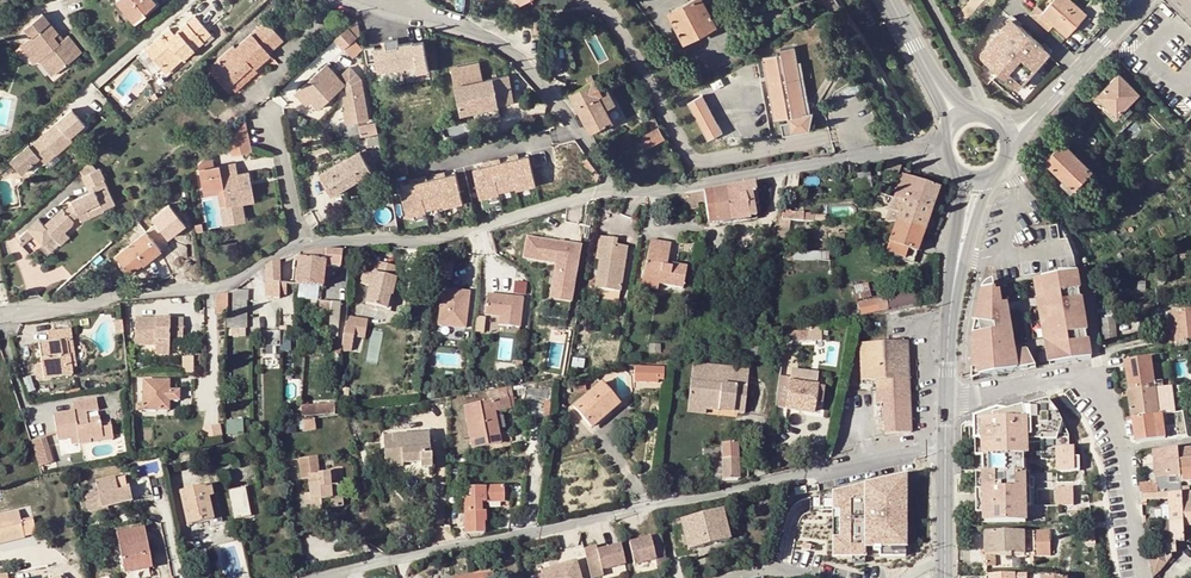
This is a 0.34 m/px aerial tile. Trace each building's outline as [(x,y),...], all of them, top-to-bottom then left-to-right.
[(116,1),(134,23),(145,14),(143,11),(154,2),(153,0),(117,0),(116,1)] [(684,42),(716,24),(703,0),(691,0),(668,12),(684,42)] [(1084,10),(1073,0),(1052,0),(1041,12),(1067,36),(1076,25),(1073,22),(1084,10)] [(1073,22),(1076,25),(1087,13),(1084,10),(1073,22)] [(182,58),(202,40),(210,33),(195,16),(174,34),(168,40),(163,34),(146,50),(161,68),(177,53),(182,58)] [(978,55),(1019,90),(1052,52),(1012,17),(978,55)] [(359,36),(356,19),(333,40),(344,52),(359,36)] [(535,20),(535,33),(547,34),(548,21),(535,20)] [(254,70),(255,69),(271,55),(269,52),(282,40),(266,21),(236,48),(234,46),(212,65),(230,85),(251,66),(254,70)] [(47,26),(19,47),(33,61),(37,58),(53,75),(81,52),(65,36),(61,40),(47,26)] [(169,28),(163,34),(168,40),(174,34),(169,28)] [(210,33),(202,40),(206,43),(213,37),(210,33)] [(387,47),(387,50),(399,47),(399,44),(397,39),(386,41),(387,47)] [(374,46),(365,48),(368,64),(376,62),(378,72),(401,68),(415,65),(417,73),(428,71),(423,41),(413,43),(413,42),(399,44),(399,47),(387,50),(387,47),(375,49),(374,46)] [(779,53),(763,56),(774,119),(790,116),(790,121),(782,123),(784,135),(810,131),(813,112),(805,114),(804,100),(806,100),(796,46),(782,48),(783,54),(779,54),(779,53)] [(177,53),(161,68),(166,73),(182,58),(177,53)] [(296,94),(302,101),(307,96),(312,101),(318,108),(344,84),(346,87),(348,96),(343,97),(346,111),(352,110),(354,123),(368,120),(361,80),(350,67),(338,78),(327,65),(296,94)] [(415,65),(401,68),(403,75),(417,73),(415,65)] [(251,66),(230,85),(235,91),(257,71),(255,69),(254,70),(251,66)] [(484,67),(454,73),(463,114),(473,111),(475,121),(501,116),(499,105),(513,101),(508,76),(487,80),(484,67)] [(1118,114),(1128,104),(1139,93),(1119,74),(1097,96),(1118,114)] [(596,80),(570,93),(591,132),(612,121),(606,109),(616,104),(607,89),(602,91),(596,80)] [(703,95),(688,102),(708,139),(723,132),(703,95)] [(307,96),(302,101),(307,106),(312,101),(307,96)] [(1133,109),(1128,104),(1118,114),(1123,120),(1133,109)] [(71,110),(30,146),(45,164),(57,154),(71,140),(69,138),(84,125),(71,110)] [(352,110),(346,111),(348,124),(354,123),(352,110)] [(657,126),(651,115),(630,127),(633,133),(650,124),(652,128),(657,126)] [(368,124),(370,134),(378,133),(376,122),(368,124)] [(250,146),(247,128),(237,130),(231,135),(235,153),(250,151),(250,146)] [(663,136),(658,128),(642,137),(647,148),(665,139),(663,136)] [(378,135),(367,138),(368,146),(380,144),(378,135)] [(212,137),(203,145),(209,152),(218,143),(212,137)] [(1061,185),(1075,198),(1080,193),(1077,190),(1079,188),(1077,185),(1092,170),(1062,141),(1044,160),(1065,180),(1061,185)] [(214,167),(211,151),(198,164),(199,170),(214,167)] [(359,152),(321,175),(332,194),(371,172),(359,152)] [(528,153),(473,167),(481,197),(536,182),(528,153)] [(59,157),(57,154),(45,164),(48,167),(59,157)] [(214,167),(199,170),(203,191),(224,187),(227,206),(231,224),(247,221),(243,203),(238,204),(238,200),(249,199),(246,181),(249,180),(247,171),(236,173),(234,164),(214,167)] [(900,168),(886,164),(884,171),(897,176),(898,174),(900,168)] [(898,174),(902,175),(907,177),(909,171),(900,168),(898,174)] [(80,177),(85,189),(93,186),(103,182),(98,169),(80,177)] [(1077,190),(1080,193),(1097,175),(1092,170),(1077,185),(1079,188),(1077,190)] [(454,172),(399,186),(406,215),(461,200),(454,172)] [(938,188),(907,177),(902,175),(894,199),(900,201),(903,202),(930,211),(938,188)] [(253,201),(249,180),(246,181),(249,199),(238,200),(238,204),(243,203),(253,201)] [(709,224),(738,219),(755,216),(753,205),(757,205),(753,184),(733,187),(720,189),(703,192),(709,224)] [(97,194),(93,186),(85,189),(87,194),(92,192),(94,195),(97,194)] [(224,187),(203,191),(204,197),(219,194),(225,226),(231,224),(227,206),(224,187)] [(50,237),(52,240),(61,232),(71,224),(71,220),(76,217),(79,223),(102,213),(101,209),(113,204),(108,189),(97,194),(94,195),(92,192),(87,194),(71,201),(71,205),(63,211),(60,210),(41,226),(36,221),(27,229),(40,245),(50,237)] [(896,222),(923,231),(929,214),(930,211),(903,202),(902,205),(896,222)] [(795,221),(826,219),(825,212),(795,213),(795,221)] [(777,231),(776,237),(787,238),(789,221),(778,220),(777,231)] [(923,231),(896,222),(886,252),(912,261),(923,231)] [(153,225),(115,257),(129,274),(141,264),(142,265),(168,243),(153,225)] [(61,232),(52,240),(57,246),(66,238),(61,232)] [(582,247),(527,238),(523,258),(556,264),(550,299),(572,303),(582,247)] [(669,244),(650,240),(643,278),(658,281),(658,284),(681,289),(685,267),(666,263),(669,244)] [(615,244),(597,241),(593,264),(598,265),(593,292),(617,296),(625,251),(614,249),(615,244)] [(325,251),(299,255),(296,284),(321,287),(324,267),(338,268),(340,252),(325,251)] [(828,252),(795,252),(795,261),(828,261),(828,252)] [(434,259),(432,275),(449,277),(450,261),(434,259)] [(279,283),(280,260),(266,266),(265,297),(279,299),(279,295),(285,295),(285,284),(279,283)] [(397,278),(363,269),(359,283),(368,285),(364,304),(386,310),(389,296),(392,297),(397,278)] [(1078,273),(1060,273),(1061,277),(1043,279),(1046,298),(1059,296),(1060,305),(1047,307),(1052,338),(1064,336),(1066,345),(1054,347),(1056,365),(1092,360),(1078,273)] [(83,276),(67,285),(70,291),(83,284),(82,282),(85,280),(83,276)] [(656,290),(658,284),(658,281),(643,278),(642,287),(656,290)] [(1046,298),(1043,279),(1037,280),(1051,366),(1056,365),(1054,347),(1066,345),(1064,336),(1052,338),(1047,307),(1060,305),(1059,296),(1046,298)] [(527,293),(527,281),(516,281),(515,292),(527,293)] [(997,294),(994,282),(988,285),(984,288),(982,292),(975,330),(973,379),(980,377),(980,376),(1029,369),(1027,361),(1032,358),(1029,351),(1015,353),(1010,354),(1004,314),(991,316),(990,309),(1003,307),(1000,294),(997,294)] [(867,283),(853,287),(857,300),(871,297),(867,283)] [(887,296),(886,298),(887,308),(934,302),(933,288),(887,296)] [(470,291),(443,289),(439,326),(466,329),(470,291)] [(226,301),(228,300),(246,301),(246,291),(233,290),(227,295),(226,295),(226,301)] [(523,299),(487,294),(485,315),(500,317),(499,325),(520,328),(523,299)] [(226,314),(226,301),(226,295),(215,295),(216,314),(226,314)] [(858,303),(860,314),(887,308),(886,298),(858,303)] [(246,301),(228,300),(227,314),(246,314),(246,301)] [(339,303),(320,302),(319,316),(330,317),(329,335),(337,336),(339,303)] [(1004,314),(1003,307),(990,309),(991,316),(1004,314)] [(1176,324),(1176,330),(1178,348),(1190,346),(1190,340),(1190,311),(1175,313),(1176,324)] [(1010,354),(1015,353),(1008,313),(1004,314),(1010,354)] [(246,328),(246,314),(227,314),(227,328),(246,328)] [(356,318),(355,323),(354,336),(363,338),(366,320),(356,318)] [(1116,318),(1103,320),(1105,340),(1117,338),(1116,318)] [(180,319),(162,319),(162,322),(154,322),(154,319),(133,319),(133,346),(152,347),(153,355),(167,355),(167,339),(180,339),(180,319)] [(354,336),(355,323),(346,322),(344,334),(354,336)] [(71,375),(70,367),(66,340),(71,340),(69,329),(47,332),(48,343),(39,345),(44,379),(71,375)] [(784,341),(791,341),(808,341),(808,331),(784,331),(784,341)] [(280,337),(280,332),(262,332),(262,346),(280,346),(280,337)] [(75,366),(71,340),(66,340),(70,367),(75,366)] [(910,432),(908,340),(860,344),(861,373),(870,373),(870,380),(876,380),(877,403),(884,403),(885,433),(910,432)] [(790,351),(791,341),(784,341),(783,351),(790,351)] [(763,347),(736,349),(737,359),(763,356),(763,347)] [(1037,368),(1032,358),(1027,361),(1029,369),(1037,368)] [(1125,363),(1129,392),(1156,389),(1152,360),(1125,363)] [(749,372),(694,364),(687,407),(705,409),(720,411),(721,406),(735,408),(735,413),(745,414),(749,372)] [(663,367),(633,367),(633,382),(657,382),(657,379),(663,380),(663,367)] [(168,382),(143,381),(143,404),(136,404),(136,410),(168,410),(168,401),(178,401),(178,391),(169,391),(168,382)] [(814,403),(816,386),(782,381),(779,403),(786,404),(785,409),(812,413),(814,403)] [(601,384),(574,406),(592,427),(618,405),(601,384)] [(816,386),(814,403),(821,404),(823,387),(816,386)] [(1176,413),(1172,386),(1171,386),(1163,388),(1156,389),(1157,394),(1168,393),(1171,414),(1176,413)] [(1132,415),(1132,419),(1166,414),(1171,414),(1168,393),(1157,394),(1156,389),(1129,392),(1132,415)] [(80,445),(91,443),(91,440),(102,438),(102,441),(112,440),(108,420),(99,422),(87,424),(87,419),(86,413),(97,411),(95,398),(73,402),(74,411),(54,414),(58,440),(70,438),(79,437),(80,444),(80,445)] [(512,398),(465,408),(473,448),(501,442),(495,411),(500,410),(514,407),(512,398)] [(307,401),(301,401),(302,416),(334,414),(334,404),(308,405),(307,401)] [(984,514),(984,523),(1025,522),(1025,507),(1031,506),(1030,472),(1025,473),(1025,437),(1024,430),(1041,430),(1042,437),(1042,460),(1059,460),(1059,472),(1081,471),(1081,458),(1076,458),(1076,448),(1071,448),(1067,448),(1067,436),(1070,436),(1070,435),(1060,435),(1063,423),(1059,414),(1053,407),(1048,409),(1046,402),(1017,410),(1008,412),(1000,410),(975,419),(975,441),(983,441),(983,457),(984,473),(976,473),(976,514),(984,514)] [(506,442),(500,410),(495,411),(501,442),(506,442)] [(1166,414),(1132,419),(1136,443),(1163,439),(1161,427),(1168,426),(1166,414)] [(228,433),(244,433),(244,420),(228,420),(228,433)] [(1060,435),(1070,435),(1063,423),(1060,435)] [(428,433),(392,435),(392,443),(385,444),(385,454),(392,454),(392,468),(403,468),(403,464),(420,463),(420,469),(429,469),(429,456),(429,442),(428,433)] [(44,438),(33,441),(40,466),(51,463),(44,438)] [(983,441),(975,441),(975,457),(983,457),(983,441)] [(738,469),(737,444),(722,445),(722,446),(722,453),(723,486),(723,488),(746,483),(746,469),(738,469)] [(1181,487),(1177,448),(1153,450),(1157,486),(1141,488),(1141,495),(1145,495),(1155,494),(1182,492),(1181,487)] [(1180,449),(1183,482),(1190,481),(1190,448),(1180,449)] [(340,485),(337,486),(330,486),(329,473),(317,474),(315,458),(298,459),(300,479),(307,479),(309,493),(310,505),(310,510),(320,509),(320,500),(330,499),(331,507),(342,507),(340,485)] [(126,478),(96,485),(101,509),(131,502),(126,478)] [(148,478),(138,480),(142,501),(152,498),(148,478)] [(908,481),(832,480),(832,508),(840,509),(839,535),(831,535),(831,557),(907,558),(908,481)] [(794,488),(796,495),(807,493),(806,485),(794,488)] [(187,526),(214,520),(208,497),(212,496),(212,495),(210,487),(179,493),(187,526)] [(481,502),(485,502),(503,502),(503,487),(471,488),(470,498),(465,499),(465,533),(485,532),(485,512),(481,511),(481,502)] [(1074,487),(1058,487),(1058,505),(1074,505),(1074,487)] [(244,488),(229,491),(235,519),(250,515),(244,488)] [(1183,521),(1182,503),(1182,493),(1182,492),(1155,494),(1155,500),(1169,499),(1169,522),(1183,521)] [(1190,503),(1190,493),(1182,493),(1182,503),(1190,503)] [(216,495),(212,495),(212,496),(208,497),(214,520),(215,523),(221,522),(216,495)] [(1182,503),(1183,521),(1183,527),(1190,527),(1190,503),(1182,503)] [(681,527),(673,529),(677,546),(686,545),(687,550),(729,539),(722,511),(680,522),(681,527)] [(0,516),(0,543),(24,537),(21,521),(18,512),(0,516)] [(21,521),(24,537),(36,535),(32,519),(21,521)] [(1183,527),(1183,521),(1169,522),(1162,522),(1163,541),(1164,554),(1158,555),(1149,560),(1153,577),(1155,577),(1159,574),(1171,558),(1171,553),(1176,553),(1176,542),(1183,542),(1183,527)] [(120,548),(146,543),(144,529),(117,534),(120,548)] [(1051,532),(986,533),(987,556),(996,555),(1025,555),(1025,557),(1052,556),(1051,532)] [(647,539),(626,543),(631,569),(652,564),(653,570),(665,568),(657,534),(646,536),(647,539)] [(146,543),(120,548),(125,573),(150,568),(146,543)] [(581,547),(587,577),(599,577),(598,575),(622,570),(617,545),(593,550),(592,545),(581,547)] [(996,555),(987,556),(987,566),(997,566),(996,555)] [(539,577),(577,577),(572,563),(547,571),(549,575),(539,577)]
